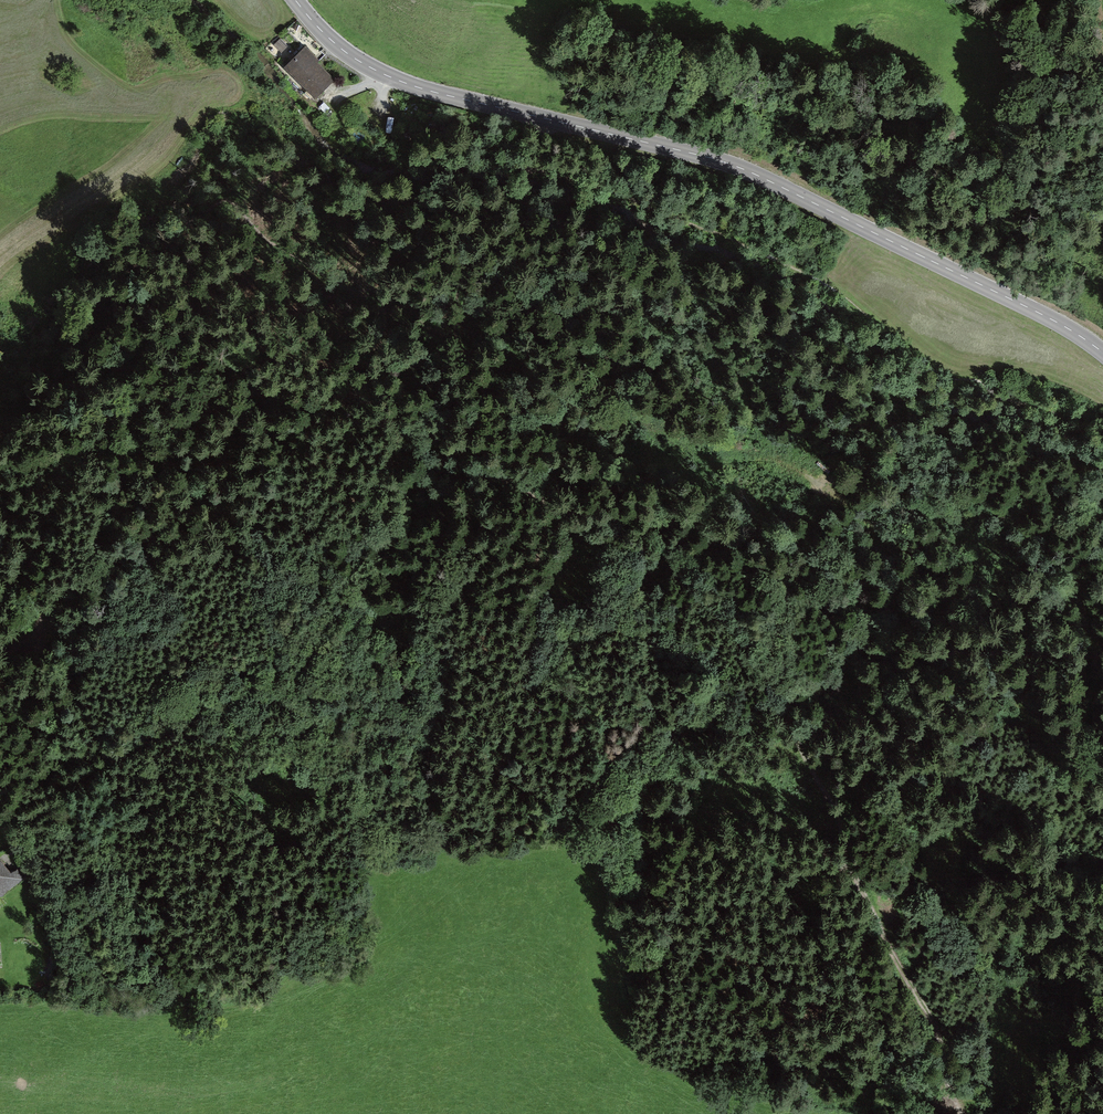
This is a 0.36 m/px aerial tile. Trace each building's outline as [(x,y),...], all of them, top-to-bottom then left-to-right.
[(305,48),(283,70),(315,101),(337,78),(305,48)] [(24,877),(17,868),(10,871),(0,860),(0,895),(2,896),(24,877)]
